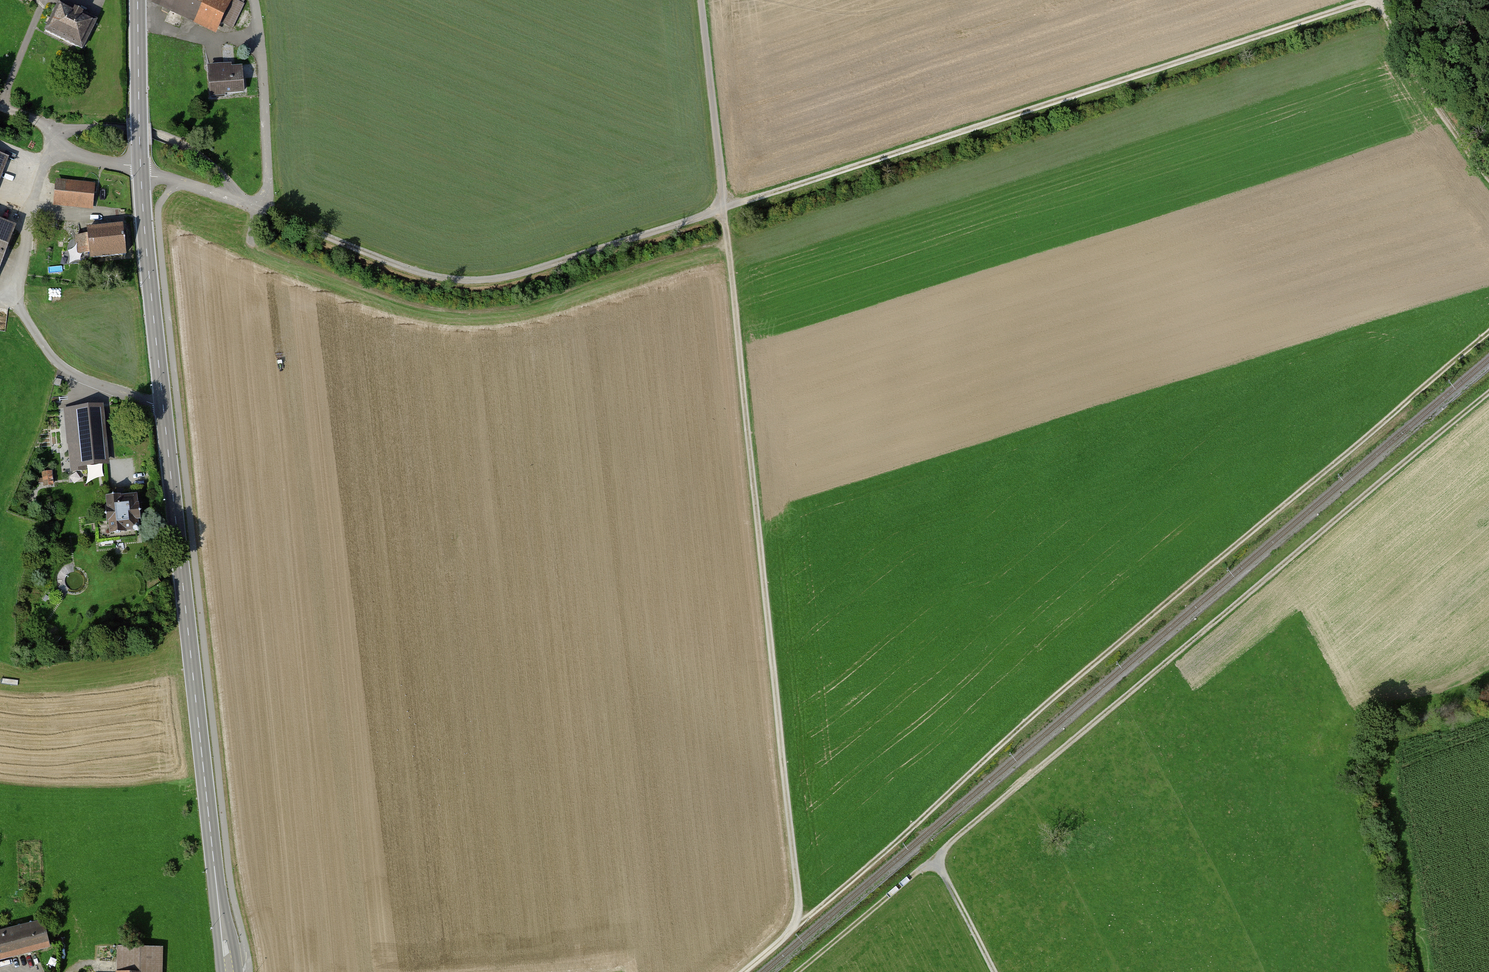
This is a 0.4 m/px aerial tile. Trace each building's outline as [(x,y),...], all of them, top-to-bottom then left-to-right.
[(209,32),(215,19),(231,26),(244,0),(155,0),(152,5),(209,32)] [(59,3),(46,32),(82,49),(96,21),(59,3)] [(208,74),(210,97),(244,94),(242,71),(208,74)] [(57,183),(55,203),(94,206),(95,186),(57,183)] [(11,231),(0,227),(0,260),(11,231)] [(85,234),(87,258),(126,255),(125,231),(85,234)] [(103,405),(66,408),(71,467),(107,465),(103,405)] [(43,471),(44,485),(55,484),(54,470),(43,471)] [(139,483),(149,483),(149,471),(139,472),(139,483)] [(105,500),(109,546),(139,543),(135,498),(105,500)] [(49,946),(44,923),(0,934),(0,959),(49,946)] [(161,948),(120,946),(119,971),(159,971),(161,948)]
